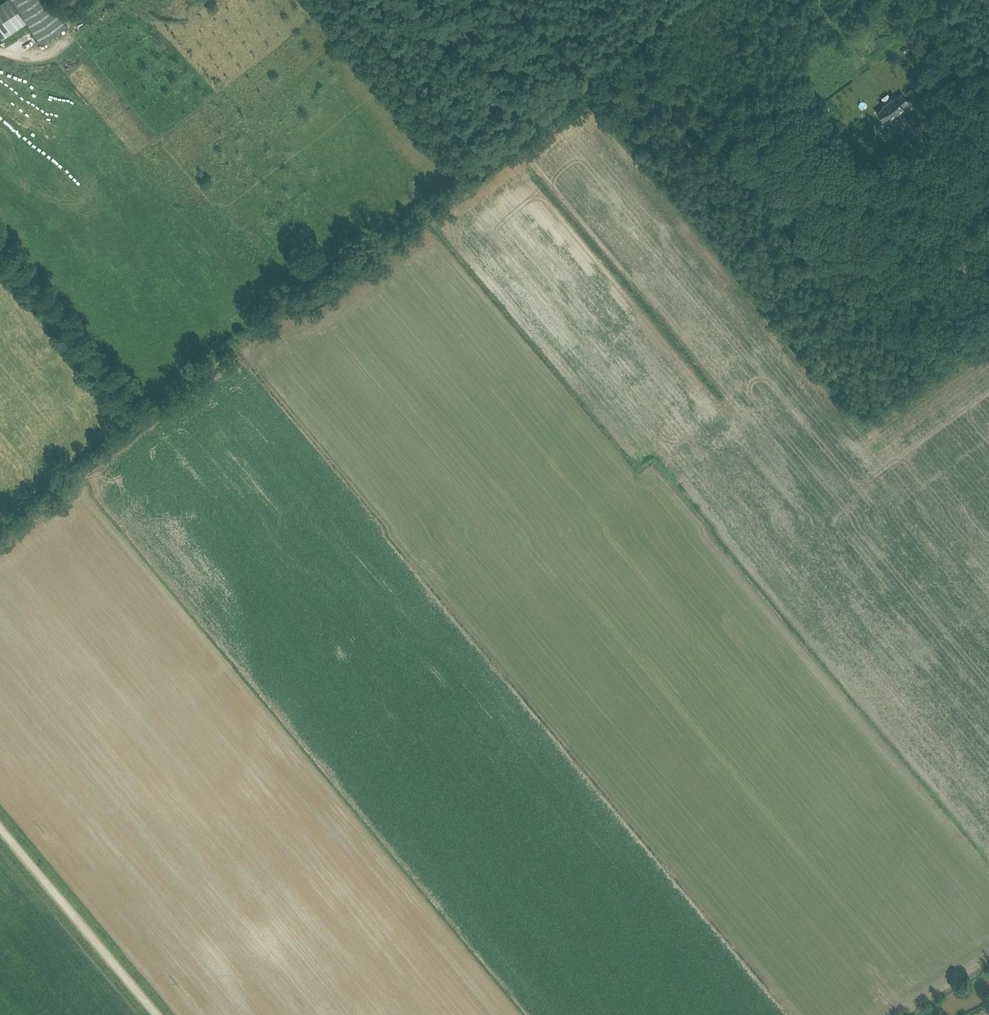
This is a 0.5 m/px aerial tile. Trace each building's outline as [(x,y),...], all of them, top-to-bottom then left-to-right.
[(26,28),(9,1),(0,7),(0,43),(1,45),(26,28)] [(877,118),(884,127),(890,123),(892,124),(905,115),(904,113),(910,108),(903,99),(897,104),(895,102),(882,111),(884,113),(877,118)] [(879,132),(874,135),(878,141),(883,138),(879,132)] [(892,132),(881,141),(888,150),(899,142),(892,132)] [(890,172),(892,165),(879,163),(878,170),(890,172)] [(223,373),(213,380),(218,387),(228,379),(223,373)] [(147,442),(166,428),(162,422),(143,436),(147,442)]
